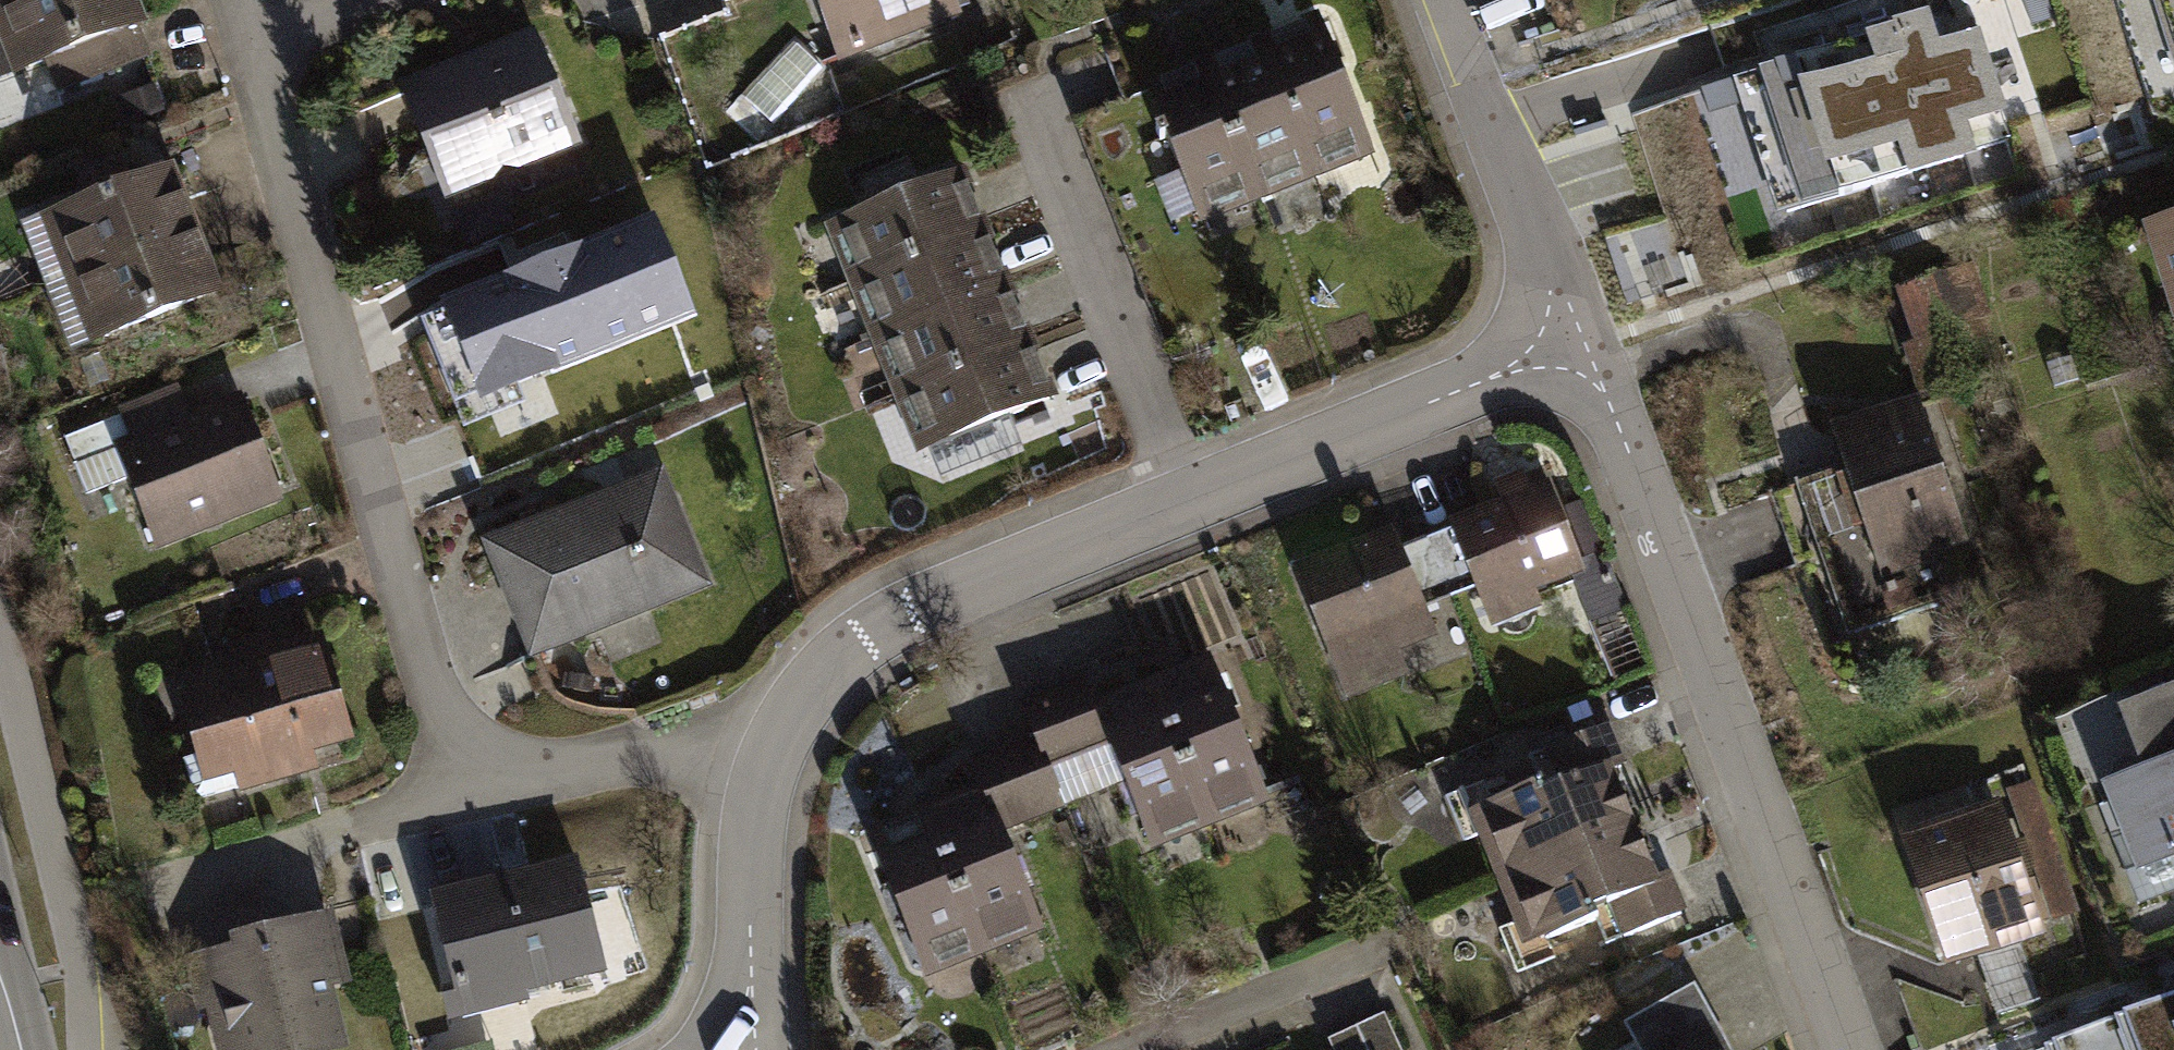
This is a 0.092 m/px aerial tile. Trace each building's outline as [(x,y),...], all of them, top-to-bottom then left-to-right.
[(39,77),(147,38),(134,0),(11,0),(39,77)] [(855,54),(968,7),(965,0),(832,0),(855,54)] [(2173,31),(2173,0),(2163,0),(2173,31)] [(1975,4),(1728,80),(1771,221),(2018,145),(1975,4)] [(1319,22),(1174,91),(1224,195),(1369,126),(1319,22)] [(533,35),(398,87),(438,190),(573,137),(533,35)] [(974,152),(864,201),(967,428),(1077,378),(974,152)] [(143,172),(27,223),(83,349),(199,297),(143,172)] [(656,212),(439,297),(479,400),(696,315),(656,212)] [(2150,230),(2173,307),(2173,222),(2150,230)] [(1970,266),(1905,288),(1938,384),(2003,363),(1970,266)] [(229,403),(130,435),(163,534),(261,502),(229,403)] [(1917,404),(1834,432),(1846,466),(1795,482),(1845,630),(1940,598),(1922,545),(1960,532),(1917,404)] [(661,470),(485,532),(531,661),(707,599),(661,470)] [(1507,502),(1453,523),(1454,526),(1426,537),(1449,595),(1477,584),(1492,622),(1538,604),(1532,588),(1572,572),(1591,619),(1624,606),(1602,553),(1578,563),(1548,486),(1528,494),(1522,479),(1502,487),(1507,502)] [(1320,559),(1297,568),(1348,695),(1405,672),(1396,649),(1434,633),(1423,606),(1449,595),(1426,537),(1399,548),(1392,530),(1337,553),(1331,539),(1315,546),(1320,559)] [(310,640),(177,680),(208,784),(342,744),(310,640)] [(1212,670),(1156,693),(1207,815),(1263,792),(1212,670)] [(1156,693),(1100,716),(1086,682),(1025,707),(1037,736),(1066,804),(1125,779),(1150,839),(1207,815),(1156,693)] [(2120,710),(2142,770),(2108,783),(2148,889),(2173,880),(2173,690),(2120,710)] [(1501,875),(1631,822),(1610,769),(1621,765),(1604,725),(1545,749),(1556,774),(1490,801),(1500,825),(1483,832),(1501,875)] [(988,800),(932,823),(982,945),(1039,921),(1002,832),(1066,804),(1037,736),(973,762),(988,800)] [(2021,837),(2005,842),(2007,848),(2019,844),(2027,867),(2032,865),(2050,919),(2078,910),(2034,780),(2005,790),(2021,837)] [(1969,787),(1898,811),(1948,959),(1992,944),(1988,933),(2043,914),(2027,867),(2019,844),(2007,848),(2005,842),(1994,810),(1978,815),(1969,787)] [(1653,877),(1631,822),(1501,875),(1520,919),(1535,913),(1546,938),(1597,918),(1593,909),(1606,904),(1621,939),(1682,914),(1665,872),(1653,877)] [(932,823),(875,846),(925,968),(982,945),(932,823)] [(567,874),(428,921),(458,1009),(597,961),(567,874)] [(204,944),(231,1049),(299,1049),(337,1040),(305,918),(204,944)] [(2016,940),(1979,952),(1999,1012),(2036,1000),(2016,940)] [(1624,1021),(1640,1049),(1711,1049),(1716,1048),(1684,989),(1624,1021)] [(2115,1019),(2127,1049),(2173,1049),(2173,998),(2115,1019)] [(1329,1038),(1335,1049),(1402,1049),(1384,1012),(1329,1038)] [(2115,1019),(2040,1047),(2041,1049),(2127,1049),(2115,1019)]
